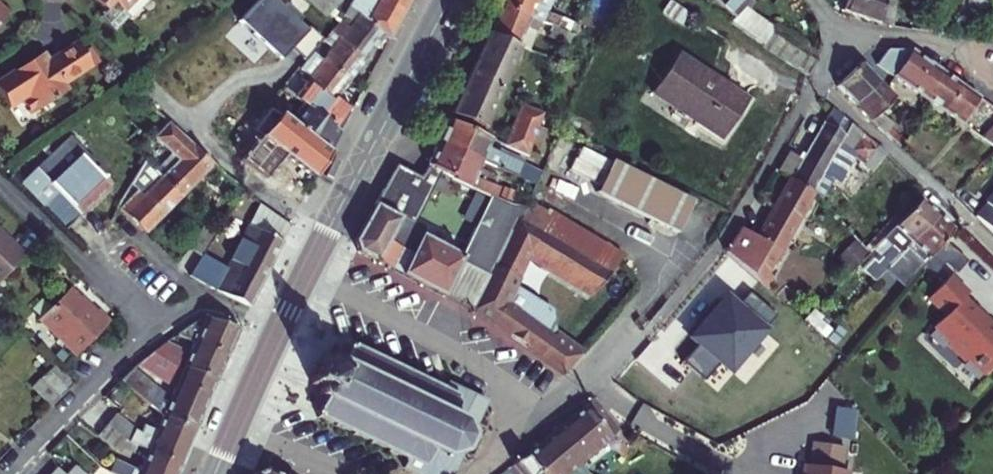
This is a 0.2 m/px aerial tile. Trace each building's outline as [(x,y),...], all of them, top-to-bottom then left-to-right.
[(104,16),(112,7),(121,16),(137,0),(88,0),(104,16)] [(326,16),(339,0),(308,0),(326,16)] [(344,16),(353,24),(358,17),(383,38),(388,42),(410,0),(353,0),(344,16)] [(496,4),(540,23),(552,28),(555,20),(544,15),(550,0),(498,0),(496,4)] [(731,15),(742,0),(711,0),(731,15)] [(837,10),(875,24),(879,0),(840,0),(837,10)] [(875,24),(886,25),(890,0),(879,0),(875,24)] [(540,23),(496,4),(492,15),(485,32),(517,46),(528,51),(540,23)] [(113,36),(127,21),(121,16),(112,7),(104,16),(98,21),(113,36)] [(339,22),(344,16),(340,12),(335,18),(339,22)] [(353,24),(339,41),(364,61),(383,38),(358,17),(353,24)] [(775,34),(752,18),(742,32),(777,57),(791,37),(779,29),(775,34)] [(485,32),(475,55),(507,69),(517,46),(485,32)] [(339,41),(321,64),(346,83),(364,61),(339,41)] [(75,48),(46,65),(41,57),(0,82),(0,105),(4,112),(19,103),(28,118),(66,96),(61,88),(89,71),(75,48)] [(322,53),(317,49),(311,56),(316,60),(322,53)] [(746,98),(676,52),(652,89),(722,135),(746,98)] [(888,53),(875,65),(925,100),(943,74),(912,54),(888,53)] [(475,55),(451,115),(482,129),(507,69),(475,55)] [(308,80),(334,99),(346,83),(321,64),(316,60),(311,56),(308,60),(318,68),(308,80)] [(857,106),(879,82),(862,65),(837,86),(857,106)] [(349,111),(334,99),(308,80),(298,72),(295,76),(305,84),(294,98),(303,106),(338,134),(349,111)] [(925,100),(935,107),(963,126),(981,99),(972,93),(943,74),(925,100)] [(896,100),(879,82),(857,106),(875,124),(888,109),(896,100)] [(290,103),(294,98),(283,90),(279,95),(290,103)] [(288,126),(327,156),(338,134),(303,106),(288,126)] [(902,121),(888,109),(875,124),(904,151),(912,139),(898,125),(902,121)] [(790,152),(779,171),(792,178),(812,190),(822,173),(839,182),(856,155),(865,162),(876,149),(833,110),(803,159),(790,152)] [(528,156),(539,123),(518,115),(506,146),(528,156)] [(160,118),(149,130),(181,159),(187,153),(182,149),(187,144),(160,118)] [(281,157),(311,181),(327,156),(288,126),(281,120),(262,141),(255,133),(246,144),(229,165),(212,150),(209,154),(202,148),(197,153),(211,166),(242,194),(249,199),(281,157)] [(447,120),(437,142),(482,162),(491,140),(448,121),(447,120)] [(982,138),(992,146),(992,124),(982,138)] [(19,186),(64,231),(107,187),(99,179),(100,178),(97,175),(96,177),(62,142),(19,186)] [(482,162),(437,142),(428,167),(441,174),(452,179),(493,196),(497,186),(490,183),(489,185),(475,178),(482,162)] [(181,159),(161,179),(179,198),(211,166),(197,153),(187,144),(182,149),(187,153),(181,159)] [(612,158),(582,144),(567,176),(597,190),(612,158)] [(141,157),(129,182),(139,193),(121,211),(144,234),(179,198),(161,179),(141,157)] [(612,158),(597,190),(681,228),(695,195),(612,158)] [(355,243),(360,255),(401,276),(424,230),(417,226),(441,174),(428,167),(419,179),(398,166),(355,243)] [(452,179),(441,174),(417,226),(424,230),(401,276),(442,297),(458,263),(488,277),(517,217),(521,207),(493,196),(452,179)] [(759,280),(812,190),(792,178),(758,238),(742,229),(729,251),(759,280)] [(992,235),(992,195),(983,206),(987,209),(977,220),(992,235)] [(189,279),(247,310),(287,230),(240,198),(226,220),(245,233),(235,253),(213,240),(201,260),(189,279)] [(935,213),(918,198),(877,244),(895,260),(935,213)] [(561,225),(527,206),(526,209),(521,207),(517,217),(611,272),(618,259),(561,225)] [(935,213),(895,260),(912,275),(951,227),(935,213)] [(611,272),(517,217),(488,277),(472,312),(498,325),(563,372),(581,350),(557,332),(552,307),(511,288),(527,256),(591,294),(611,272)] [(201,260),(213,240),(216,237),(203,229),(189,253),(201,260)] [(22,258),(0,236),(0,280),(22,258)] [(857,236),(838,256),(854,270),(872,249),(857,236)] [(895,260),(877,244),(869,253),(887,269),(895,260)] [(442,297),(472,312),(488,277),(458,263),(442,297)] [(948,274),(927,297),(944,313),(932,325),(949,340),(946,343),(964,360),(966,357),(983,373),(992,363),(992,324),(962,296),(966,292),(948,274)] [(740,303),(727,292),(686,337),(697,346),(684,361),(705,378),(719,364),(731,374),(769,327),(767,326),(776,316),(749,292),(740,303)] [(109,327),(105,324),(97,315),(93,319),(68,293),(38,324),(73,360),(75,361),(79,356),(98,338),(109,327)] [(822,336),(831,327),(819,316),(811,325),(822,336)] [(182,337),(197,343),(228,356),(240,329),(209,319),(207,320),(200,336),(189,332),(182,337)] [(849,345),(836,332),(828,341),(841,354),(849,345)] [(228,356),(197,343),(191,357),(168,347),(158,356),(181,366),(186,368),(217,382),(228,356)] [(321,360),(309,385),(324,392),(322,397),(322,398),(323,401),(327,403),(322,414),(411,457),(407,467),(421,473),(447,473),(457,470),(487,401),(449,382),(445,389),(353,344),(344,363),(341,362),(339,362),(337,363),(335,367),(321,360)] [(181,366),(158,356),(149,362),(143,366),(172,383),(181,366)] [(49,408),(71,385),(52,367),(29,390),(49,408)] [(217,382),(186,368),(175,395),(134,372),(121,383),(165,417),(197,431),(217,382)] [(596,398),(557,431),(583,462),(599,449),(622,430),(621,429),(596,398)] [(855,412),(832,409),(828,436),(851,439),(855,412)] [(152,453),(156,455),(182,467),(197,431),(165,417),(160,431),(148,425),(145,433),(115,414),(107,424),(140,446),(152,453)] [(140,446),(107,424),(100,436),(122,451),(127,448),(136,453),(140,446)] [(557,431),(526,457),(539,472),(540,473),(593,473),(592,473),(582,463),(583,462),(557,431)] [(809,446),(807,467),(801,466),(800,473),(843,473),(844,472),(839,471),(841,450),(809,446)] [(156,455),(149,457),(142,473),(178,473),(182,467),(156,455)] [(80,457),(65,473),(96,473),(97,473),(80,457)] [(515,462),(524,473),(536,473),(539,472),(526,457),(522,459),(515,462)]
